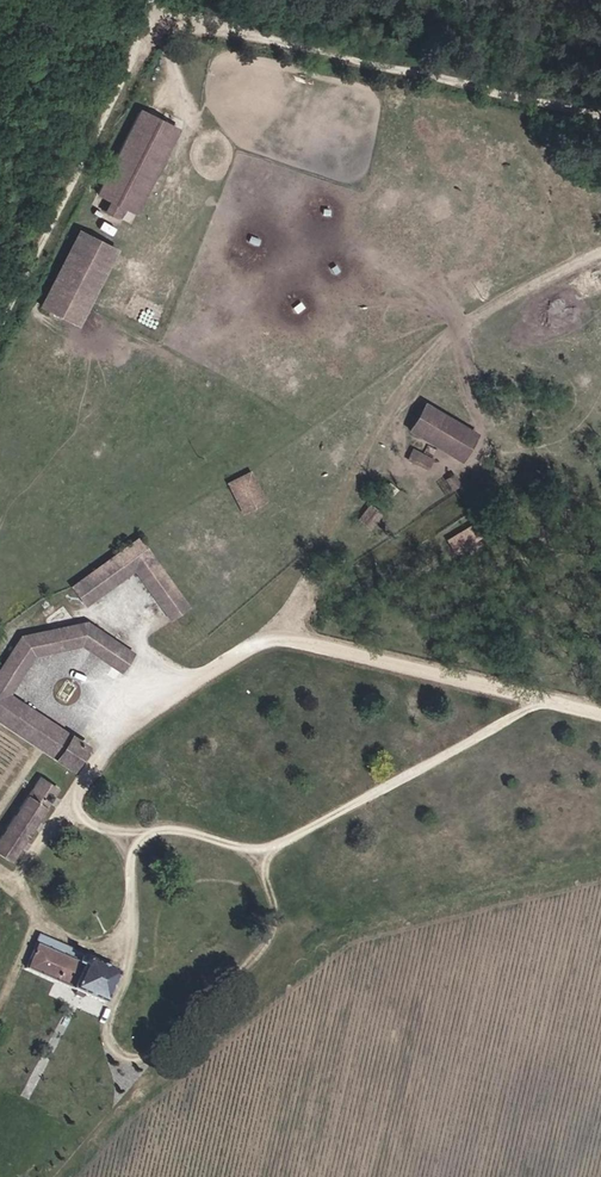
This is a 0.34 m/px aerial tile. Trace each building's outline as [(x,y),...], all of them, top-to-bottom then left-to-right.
[(101,207),(95,217),(109,224),(114,213),(128,220),(170,137),(131,117),(89,201),(101,207)] [(109,257),(70,238),(31,314),(70,334),(109,257)] [(479,431),(427,401),(410,428),(465,460),(479,431)] [(428,468),(436,450),(427,445),(424,453),(412,448),(407,460),(428,468)] [(270,504),(252,470),(226,483),(244,516),(270,504)] [(462,485),(454,474),(446,479),(453,491),(462,485)] [(389,517),(370,505),(359,521),(378,534),(389,517)] [(454,551),(479,537),(471,523),(446,537),(454,551)] [(139,535),(72,582),(85,600),(134,566),(172,620),(190,608),(139,535)] [(0,669),(19,681),(35,657),(85,647),(122,670),(134,652),(83,621),(21,636),(0,669)] [(0,669),(0,719),(76,768),(91,744),(11,694),(19,681),(0,669)] [(0,841),(0,851),(13,859),(59,787),(42,776),(0,841)] [(25,966),(100,996),(108,975),(33,945),(25,966)]
